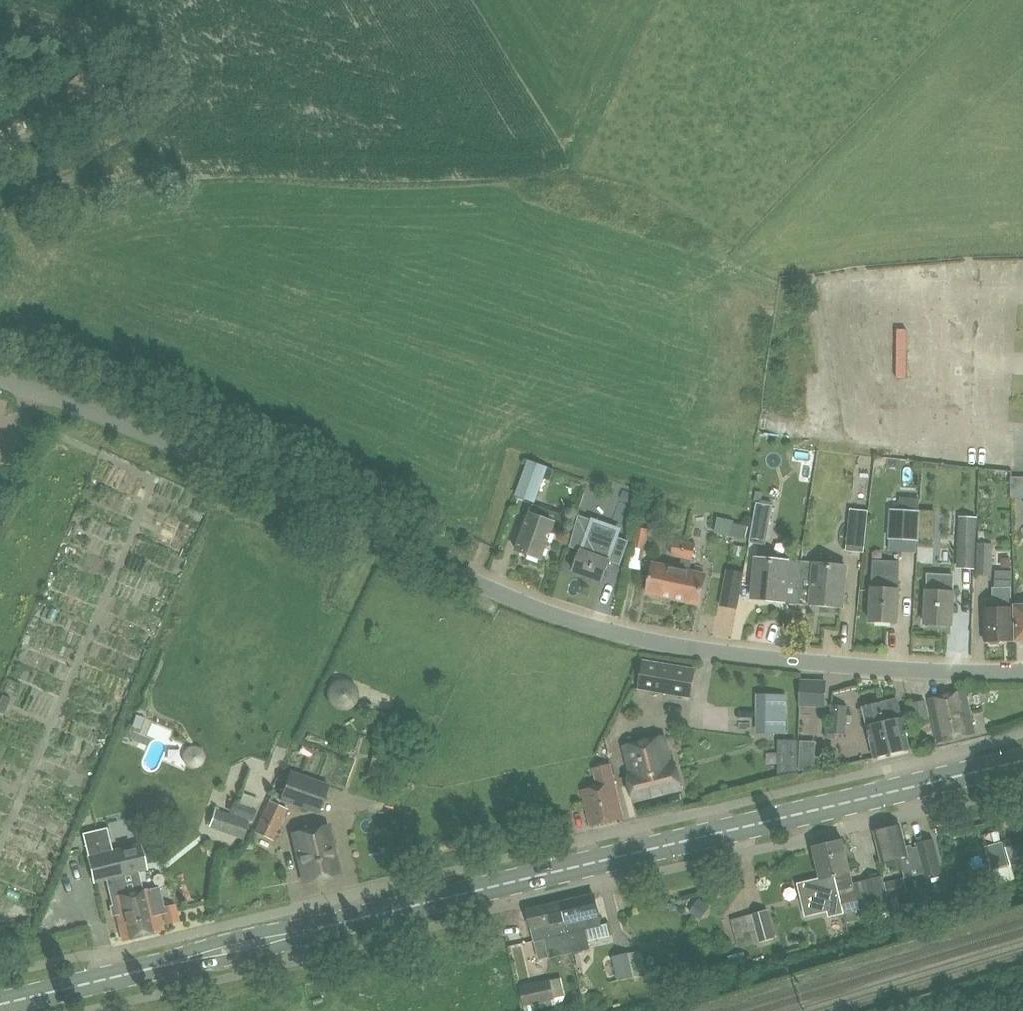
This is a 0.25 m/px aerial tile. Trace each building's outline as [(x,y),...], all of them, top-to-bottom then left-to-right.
[(528,459),(515,496),(536,503),(548,467),(528,459)] [(1022,499),(1022,477),(1012,477),(1011,499),(1022,499)] [(766,545),(773,506),(756,503),(749,542),(766,545)] [(517,551),(541,560),(552,531),(560,534),(566,517),(533,505),(517,551)] [(846,551),(864,553),(869,511),(850,509),(846,551)] [(921,511),(890,509),(888,539),(919,541),(921,511)] [(603,582),(610,562),(621,566),(630,541),(617,537),(615,542),(590,533),(595,521),(579,515),(570,547),(581,551),(574,571),(603,582)] [(961,518),(959,568),(975,568),(976,518),(961,518)] [(748,526),(732,522),(729,536),(745,540),(748,526)] [(636,527),(632,547),(646,550),(650,530),(636,527)] [(671,556),(682,559),(686,541),(675,538),(671,556)] [(686,541),(682,559),(693,561),(697,543),(686,541)] [(992,577),(994,543),(979,543),(977,576),(992,577)] [(753,597),(797,602),(801,565),(757,560),(753,597)] [(872,588),(870,621),(897,623),(899,590),(899,576),(900,562),(873,560),(873,574),(872,588)] [(674,600),(680,569),(654,564),(647,594),(674,600)] [(846,569),(801,565),(797,602),(842,606),(846,569)] [(743,571),(728,568),(720,603),(736,607),(743,571)] [(674,600),(699,605),(706,575),(680,569),(674,600)] [(927,591),(925,623),(952,625),(954,593),(954,592),(953,592),(954,578),(942,577),(927,576),(927,591)] [(999,644),(1001,641),(1013,641),(1011,588),(993,589),(994,600),(987,600),(987,609),(985,609),(986,642),(989,642),(991,645),(999,644)] [(639,689),(690,697),(695,670),(644,661),(639,689)] [(826,679),(800,678),(800,705),(826,706),(826,679)] [(329,692),(329,695),(329,699),(330,701),(332,704),(334,706),(337,708),(340,709),(343,709),(346,709),(349,708),(352,706),(354,704),(355,701),(356,699),(357,695),(356,692),(355,689),(354,687),(352,684),(349,683),(346,682),(343,681),(340,682),(337,683),(334,684),(332,687),(330,689),(329,692)] [(937,743),(975,735),(965,691),(928,700),(937,743)] [(787,734),(788,695),(756,694),(756,734),(787,734)] [(898,699),(862,708),(875,758),(910,750),(898,699)] [(926,700),(910,703),(914,725),(930,722),(926,700)] [(848,706),(832,705),(830,734),(846,735),(848,706)] [(668,736),(621,748),(634,801),(681,789),(668,736)] [(313,750),(302,745),(299,752),(311,757),(313,750)] [(182,752),(182,755),(182,758),(184,761),(186,763),(189,765),(192,765),(195,765),(197,763),(199,761),(201,758),(201,755),(201,752),(199,750),(197,748),(195,746),(192,746),(189,746),(186,747),(184,750),(182,752)] [(386,755),(373,751),(370,763),(383,767),(386,755)] [(610,765),(595,769),(599,787),(583,791),(592,826),(623,818),(610,765)] [(289,769),(278,800),(318,814),(329,783),(289,769)] [(269,801),(254,832),(273,841),(287,809),(274,803),(279,794),(273,792),(269,801)] [(256,809),(233,802),(229,812),(253,821),(256,809)] [(215,810),(209,828),(243,840),(250,821),(215,810)] [(339,875),(328,826),(293,834),(304,883),(339,875)] [(901,826),(875,832),(882,862),(889,860),(892,872),(902,870),(904,869),(905,871),(922,867),(918,848),(913,849),(912,846),(906,848),(901,826)] [(121,875),(146,869),(140,845),(112,852),(106,829),(83,835),(95,882),(109,878),(121,875)] [(1011,867),(1022,864),(1022,836),(1005,841),(1011,867)] [(934,840),(917,844),(918,848),(922,867),(925,877),(942,873),(934,840)] [(830,917),(831,916),(859,910),(855,893),(854,893),(853,887),(854,887),(847,856),(849,853),(847,845),(844,843),(843,841),(813,848),(821,880),(799,885),(806,916),(828,911),(830,917)] [(157,915),(163,914),(166,924),(178,921),(174,904),(164,907),(159,886),(126,894),(121,875),(109,878),(114,898),(113,898),(123,941),(161,932),(157,915)] [(866,881),(872,904),(887,900),(882,877),(866,881)] [(907,892),(904,879),(885,883),(888,897),(907,892)] [(561,903),(572,953),(590,949),(585,930),(602,926),(594,895),(561,903)] [(551,958),(572,953),(561,903),(527,911),(534,942),(546,939),(551,958)] [(759,942),(775,938),(768,911),(752,915),(759,942)] [(630,952),(637,974),(649,971),(643,949),(630,952)] [(612,956),(618,981),(633,977),(627,953),(612,956)] [(551,979),(519,986),(524,1007),(556,999),(551,979)]
